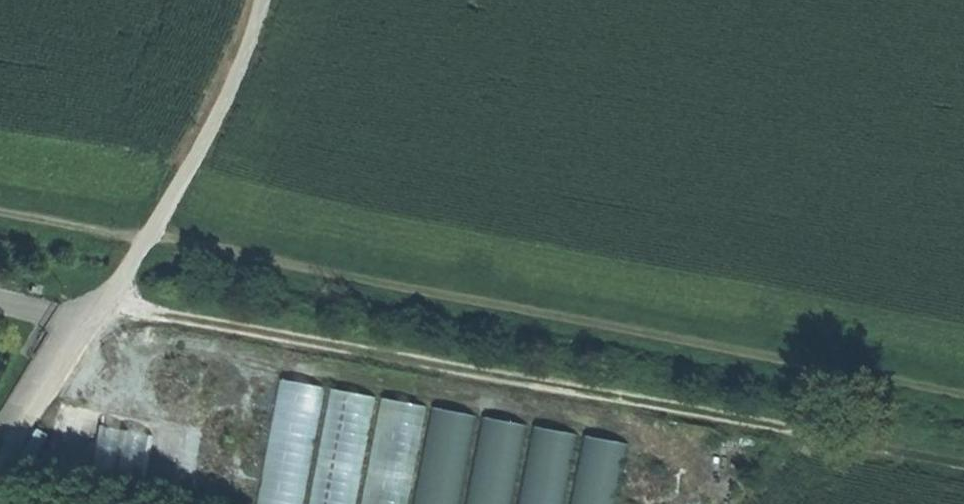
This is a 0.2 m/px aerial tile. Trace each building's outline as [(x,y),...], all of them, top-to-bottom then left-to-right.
[(632,438),(281,380),(261,503),(621,503),(632,438)] [(143,489),(153,436),(107,428),(98,481),(143,489)]
